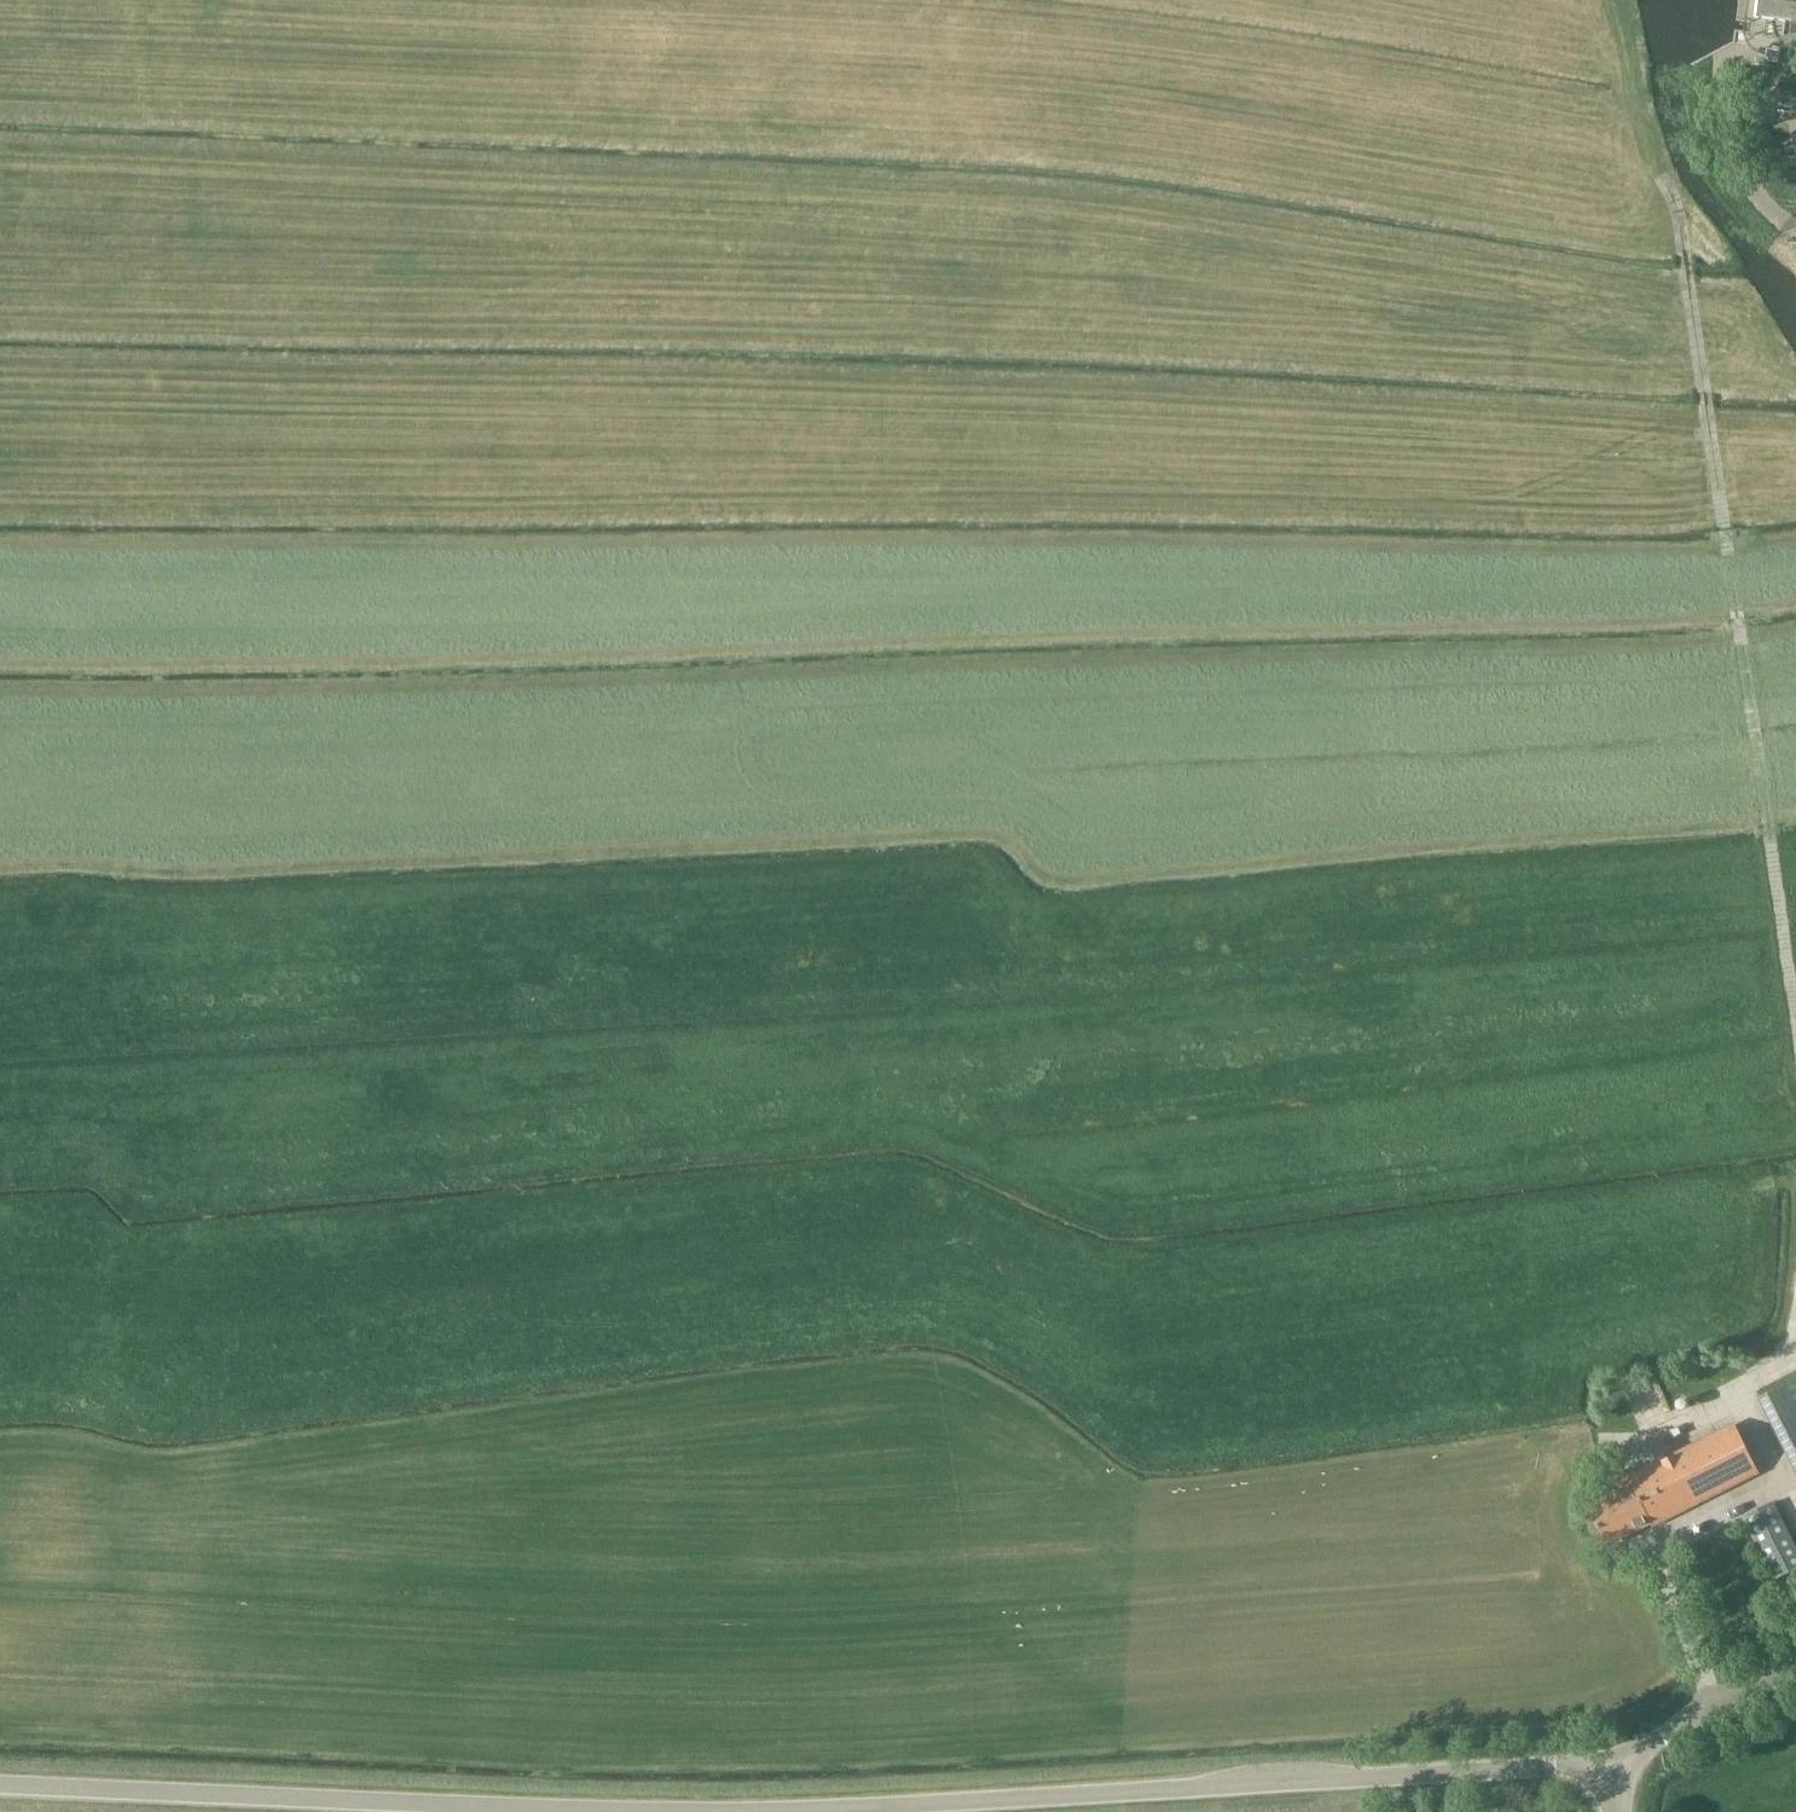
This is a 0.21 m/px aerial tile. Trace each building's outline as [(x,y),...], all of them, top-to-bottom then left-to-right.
[(1784,35),(1795,37),(1795,0),(1759,0),(1756,18),(1780,22),(1784,22),(1782,36),(1784,36),(1784,35)] [(1795,113),(1795,82),(1779,81),(1778,113),(1795,113)] [(1760,1399),(1795,1472),(1795,1381),(1760,1399)] [(1735,1427),(1628,1480),(1634,1492),(1590,1514),(1606,1545),(1650,1524),(1651,1527),(1758,1473),(1735,1427)] [(1743,1518),(1774,1581),(1795,1570),(1795,1548),(1773,1502),(1743,1518)]
